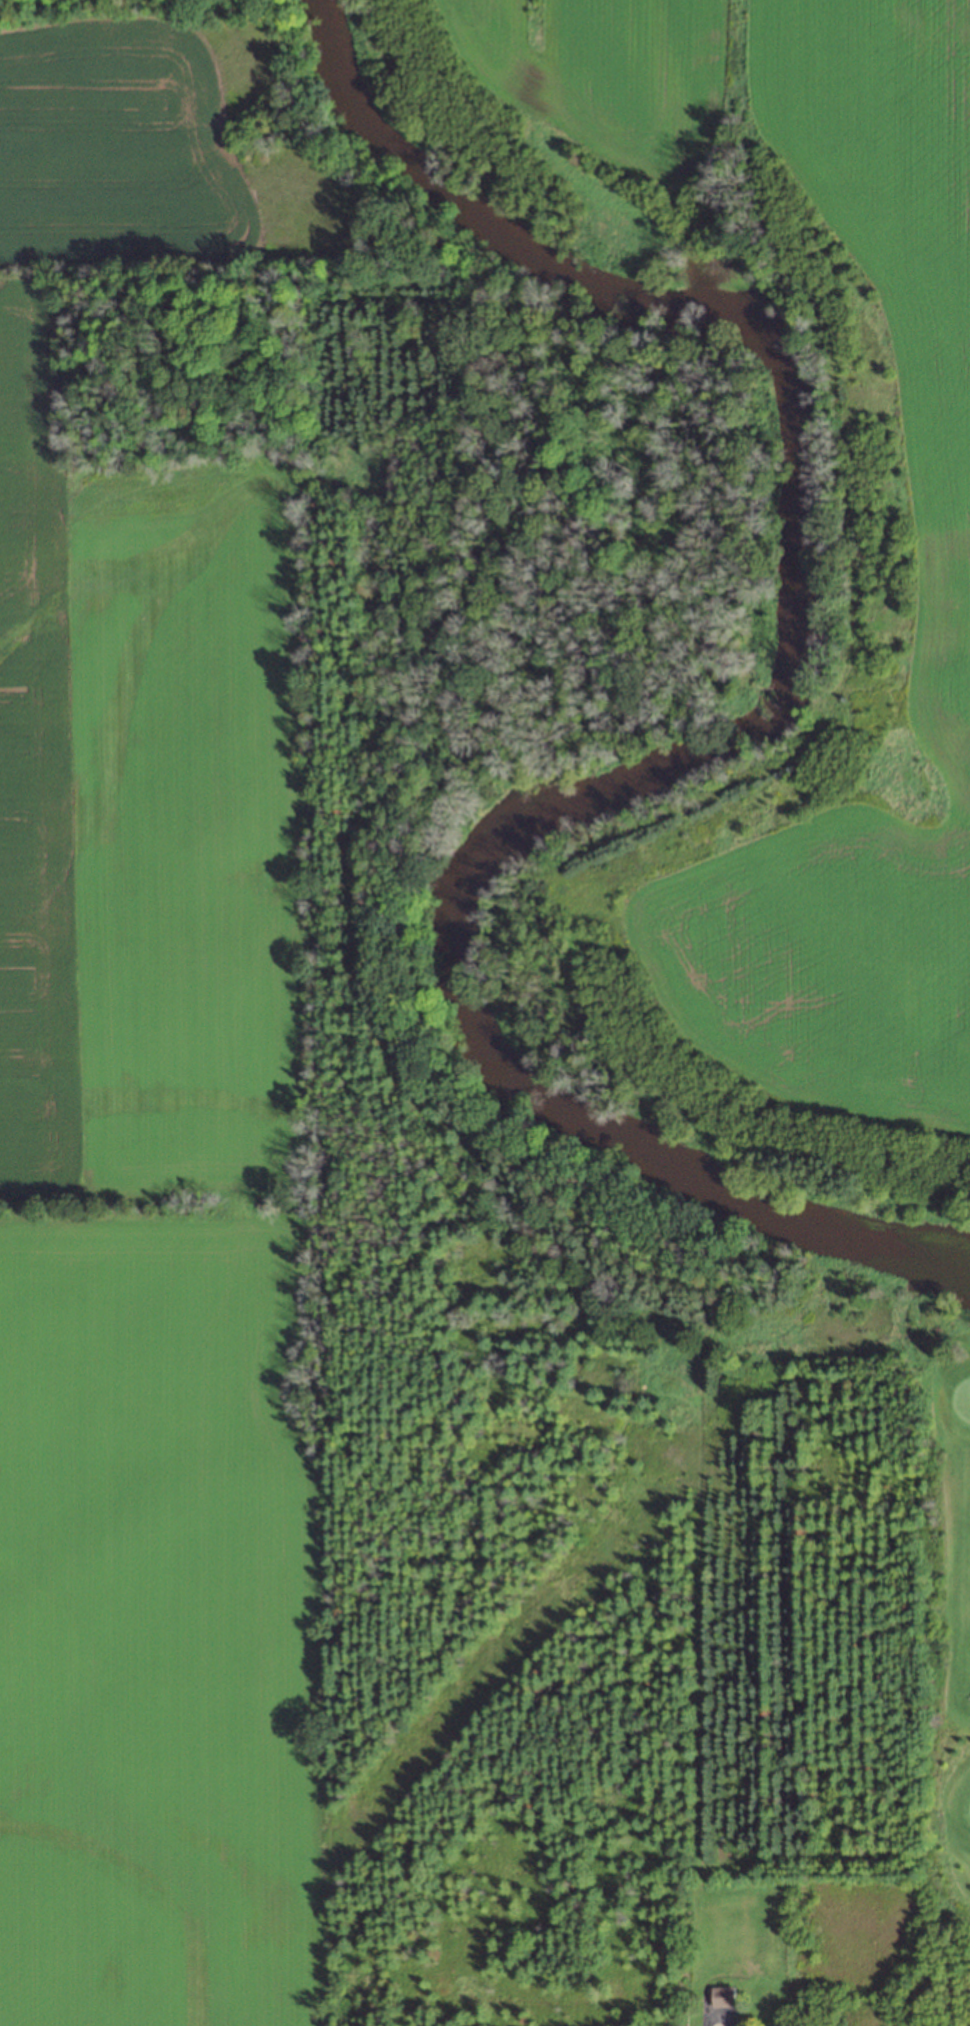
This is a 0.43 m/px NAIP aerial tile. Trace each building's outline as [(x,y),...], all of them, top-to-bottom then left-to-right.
[(733,2007),(733,1986),(710,1986),(710,2007),(733,2007)]
